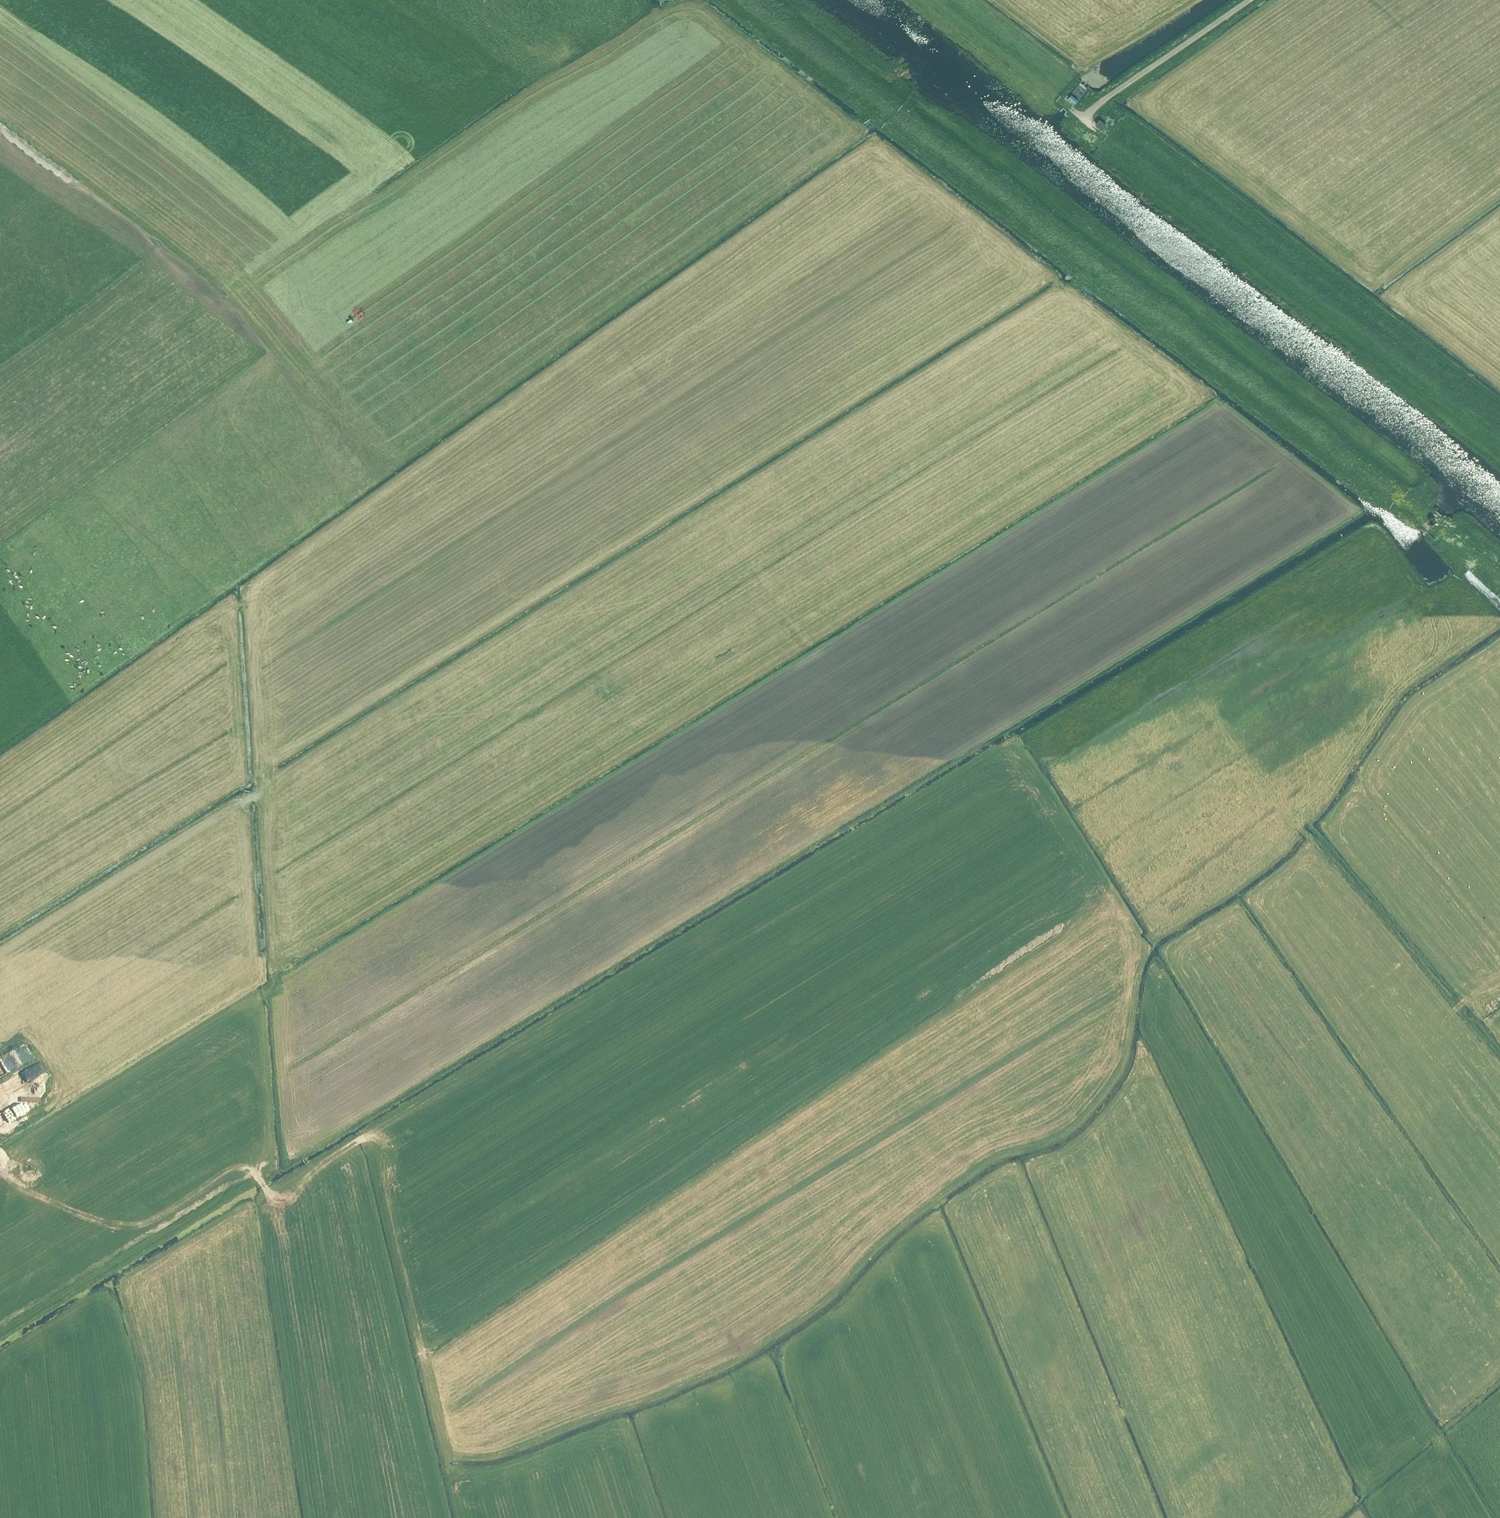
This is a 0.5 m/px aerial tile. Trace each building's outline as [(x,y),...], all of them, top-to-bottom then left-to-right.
[(1074,103),(1078,99),(1071,94),(1068,98),(1074,103)] [(1106,124),(1099,118),(1095,123),(1102,129),(1106,124)] [(23,1079),(35,1090),(40,1085),(43,1088),(48,1084),(22,1060),(13,1069),(15,1071),(12,1074),(21,1082),(23,1079)]
